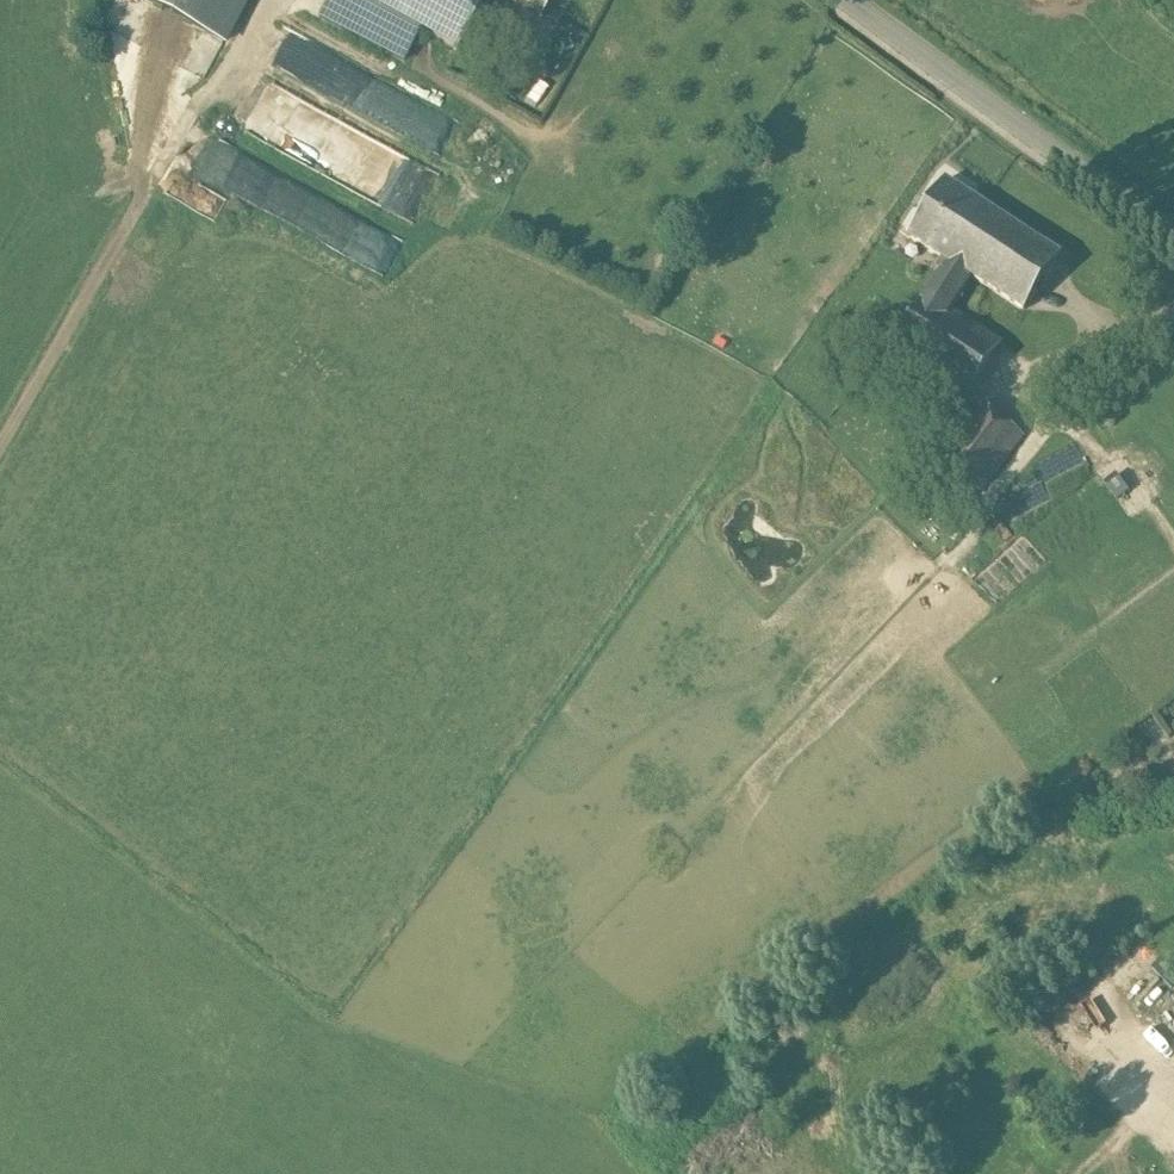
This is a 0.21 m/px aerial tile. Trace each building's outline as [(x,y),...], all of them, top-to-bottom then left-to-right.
[(223,42),(246,0),(145,0),(223,42)] [(320,18),(405,62),(420,29),(457,49),(483,0),(330,0),(320,18)] [(542,14),(549,0),(515,0),(542,14)] [(203,132),(187,167),(217,181),(233,146),(203,132)] [(942,270),(893,344),(969,394),(1004,341),(955,309),(952,307),(972,277),(973,278),(1024,311),(1061,253),(948,179),(911,237),(944,258),(938,268),(942,270)] [(368,230),(358,255),(382,264),(392,239),(368,230)] [(980,491),(1025,435),(985,403),(941,459),(980,491)]
